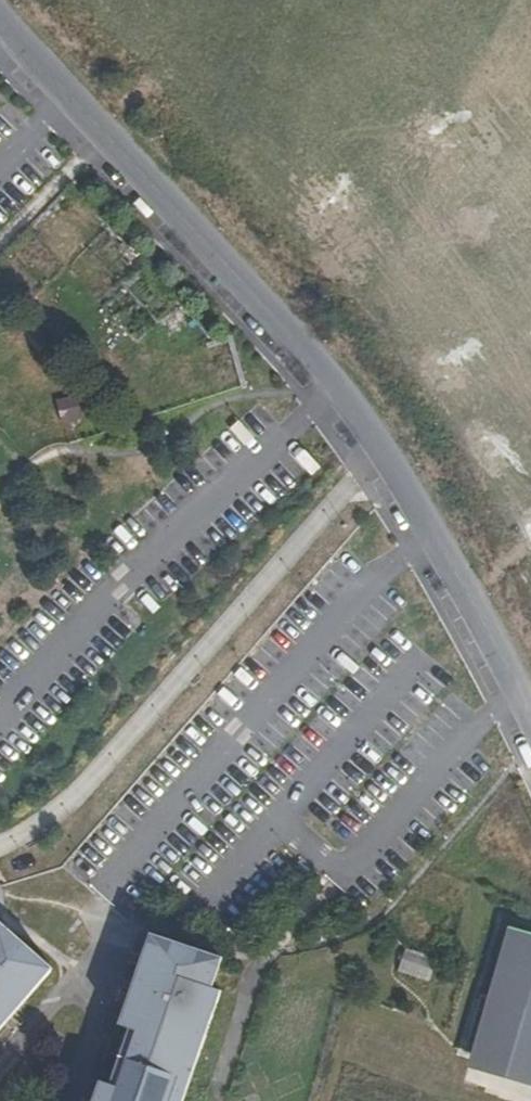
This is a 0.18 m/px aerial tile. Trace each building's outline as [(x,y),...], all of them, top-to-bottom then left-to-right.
[(57,424),(76,420),(71,399),(52,403),(57,424)] [(289,463),(309,476),(318,464),(297,450),(289,463)] [(53,969),(0,923),(0,1029),(53,969)] [(510,927),(469,1067),(530,1085),(530,933),(510,927)] [(223,959),(152,935),(121,1025),(130,1028),(112,1083),(102,1080),(95,1100),(183,1100),(221,991),(213,988),(223,959)] [(401,947),(395,971),(427,980),(434,957),(401,947)]
